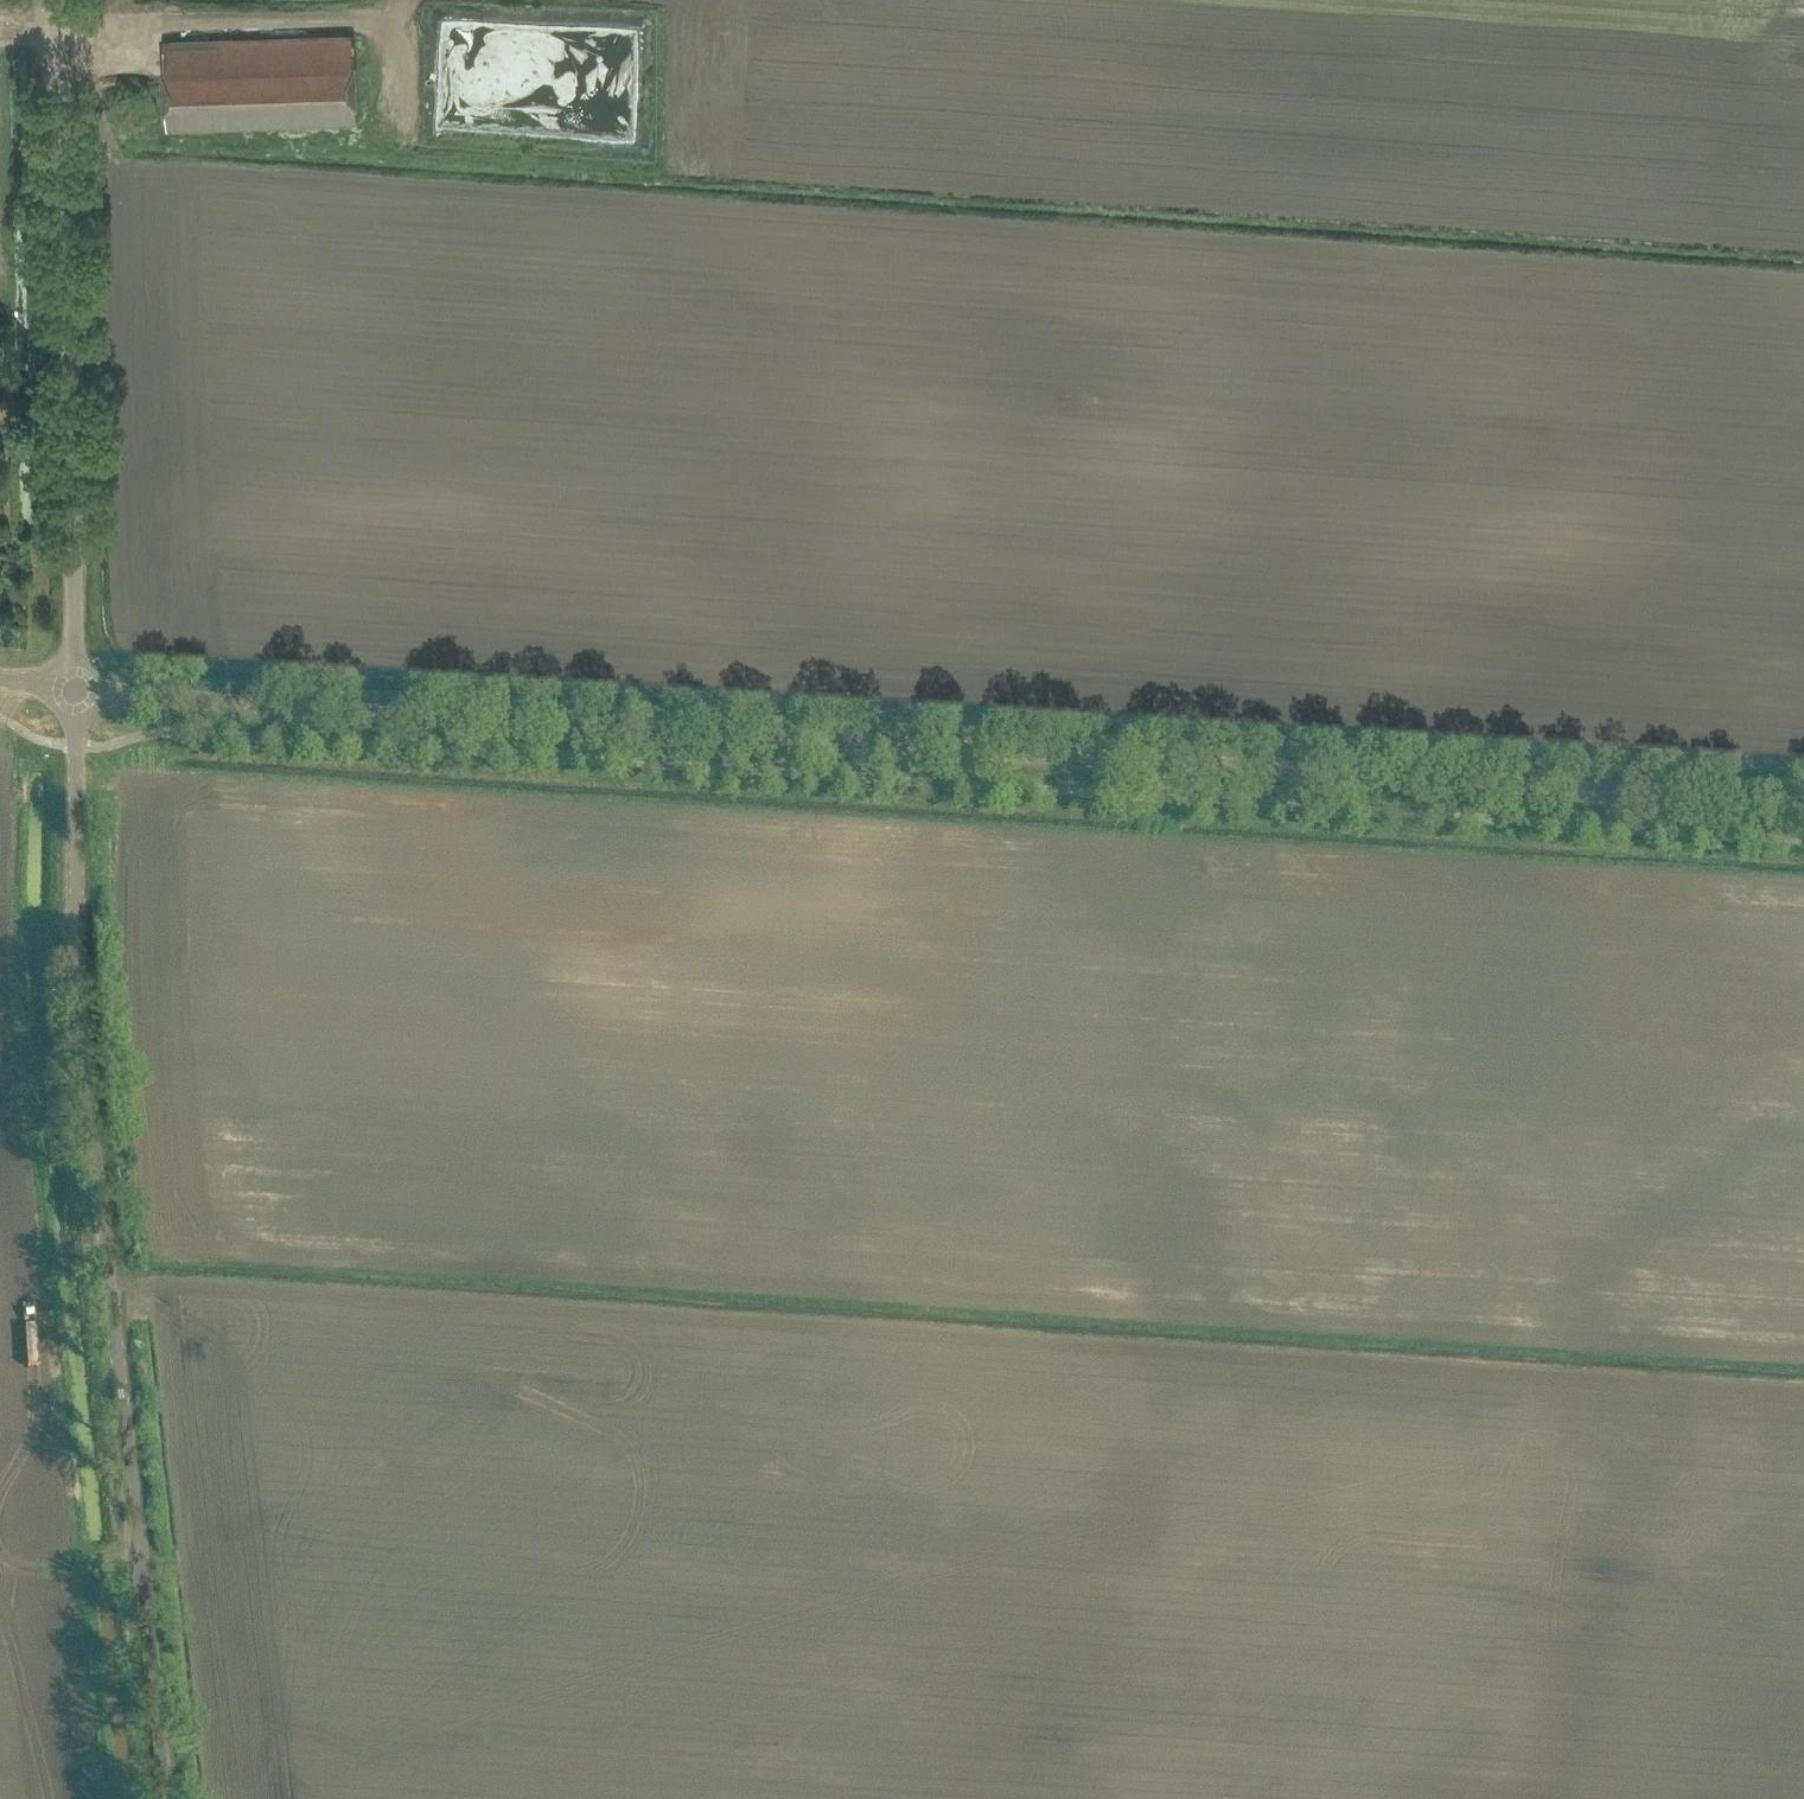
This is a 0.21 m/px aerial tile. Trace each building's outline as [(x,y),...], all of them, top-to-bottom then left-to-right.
[(623,132),(641,132),(644,32),(653,32),(654,10),(585,8),(585,25),(515,23),(514,40),(626,43),(623,132)] [(354,41),(166,46),(168,135),(357,129),(354,41)]
